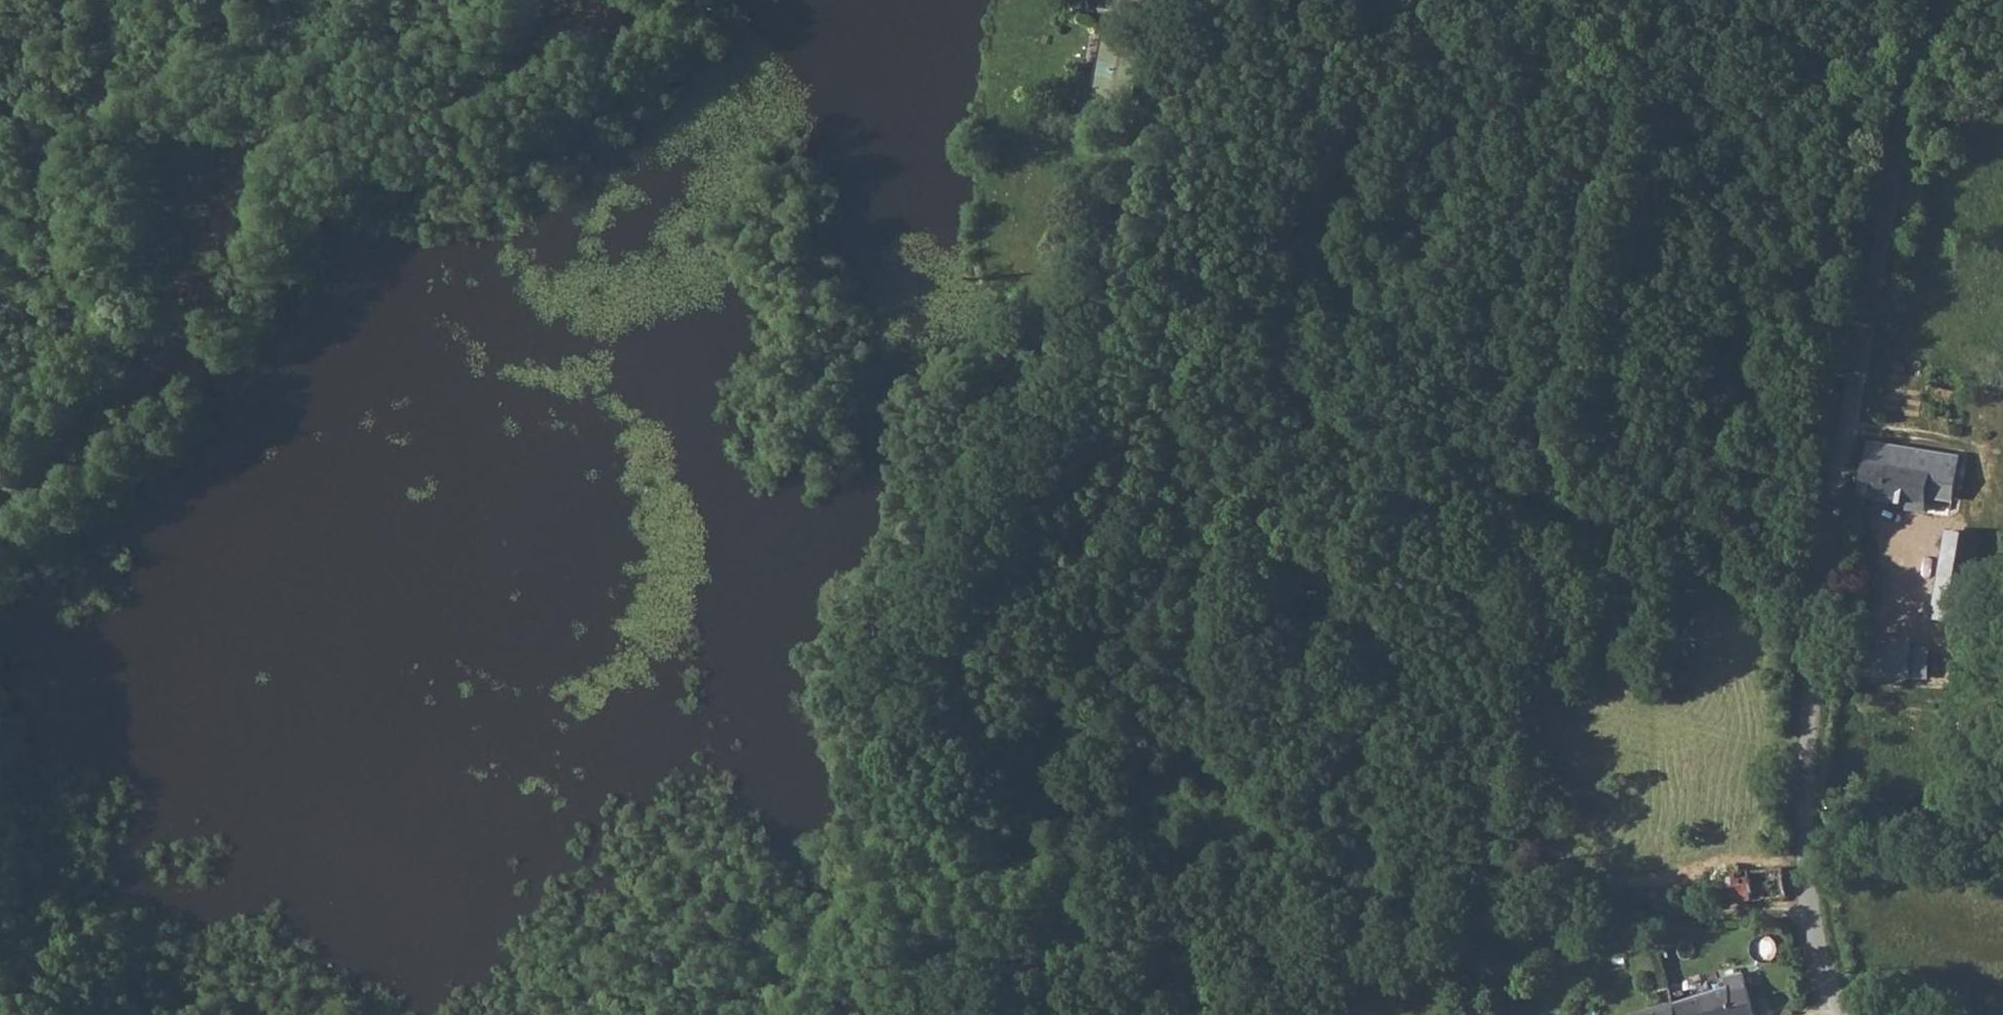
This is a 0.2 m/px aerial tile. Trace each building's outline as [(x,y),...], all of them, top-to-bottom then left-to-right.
[(1114,18),(1088,62),(1094,68),(1078,95),(1094,104),(1137,31),(1114,18)] [(1900,447),(1868,442),(1856,499),(1908,505),(1907,511),(1927,513),(1931,500),(1953,505),(1958,473),(1898,464),(1900,447)] [(1960,457),(1900,447),(1898,464),(1958,473),(1960,457)] [(1944,525),(1936,600),(1971,602),(1980,529),(1944,525)] [(1915,685),(1915,644),(1897,643),(1896,653),(1866,652),(1866,683),(1915,685)] [(1786,894),(1781,863),(1739,867),(1741,897),(1786,894)] [(1629,1011),(1630,1014),(1754,1014),(1740,968),(1722,973),(1727,986),(1672,1000),(1671,997),(1629,1011)]
